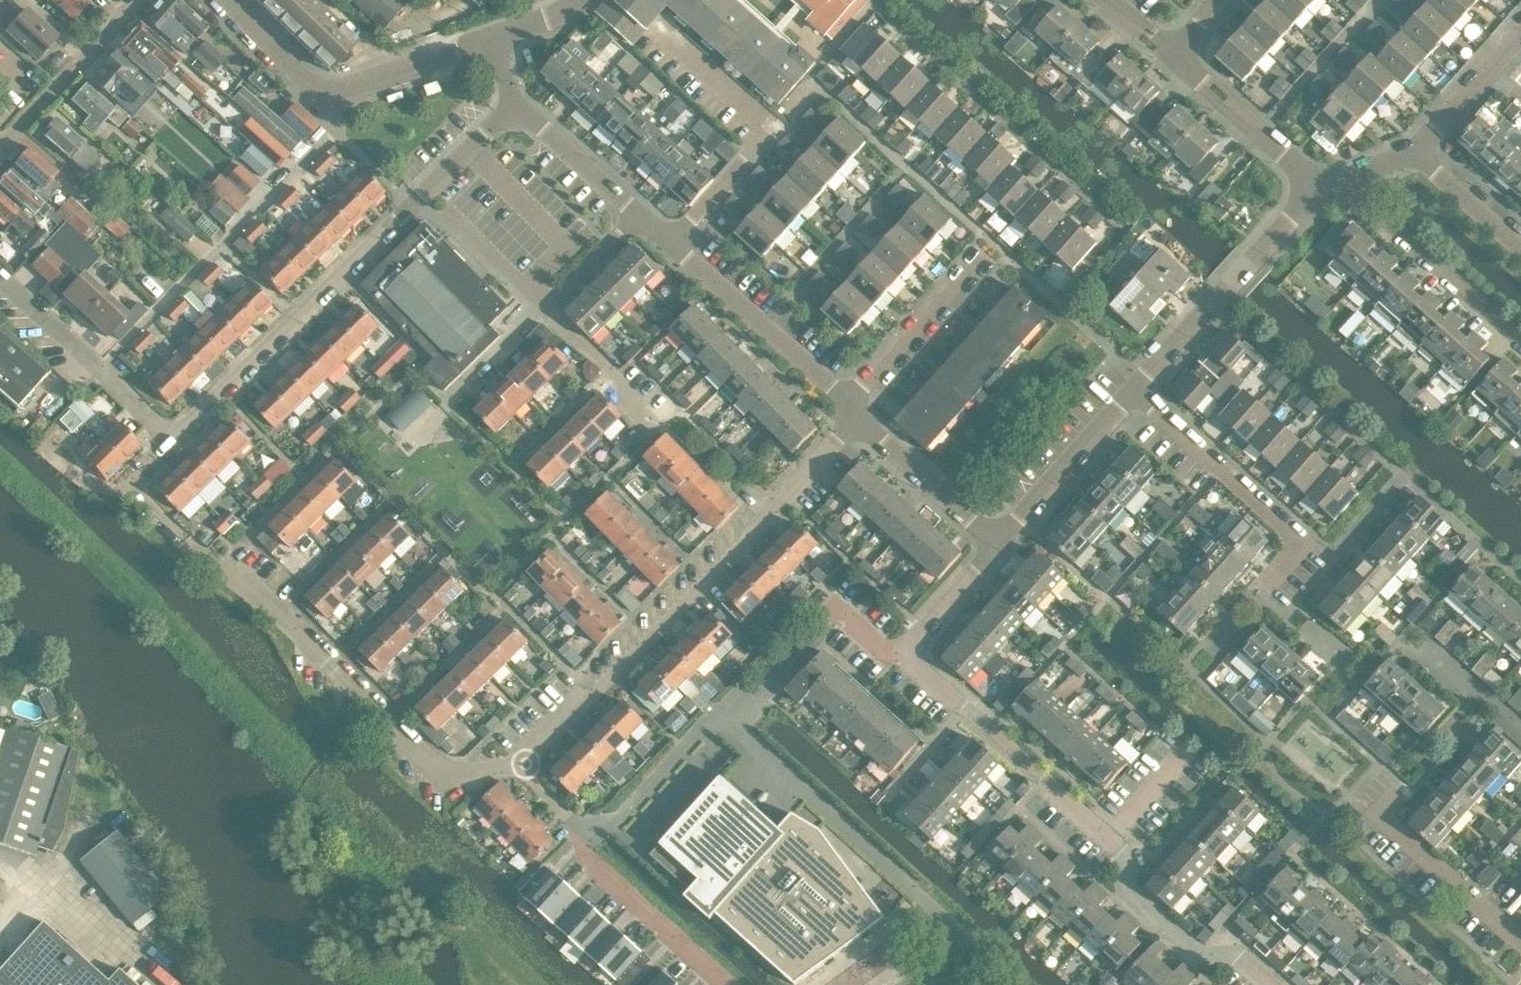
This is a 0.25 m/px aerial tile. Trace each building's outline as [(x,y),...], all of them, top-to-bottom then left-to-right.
[(74,21),(92,2),(90,0),(52,0),(74,21)] [(195,39),(207,26),(178,0),(161,0),(156,5),(195,39)] [(264,8),(272,0),(255,0),(264,8)] [(264,8),(277,21),(297,0),(272,0),(264,8)] [(277,21),(290,33),(319,3),(316,0),(297,0),(277,21)] [(383,28),(407,1),(405,0),(352,0),(383,28)] [(600,14),(632,43),(668,2),(671,5),(781,102),(816,62),(807,54),(800,48),(794,56),(731,0),(612,0),(600,14)] [(867,0),(805,0),(819,12),(811,20),(832,39),(867,0)] [(1011,10),(1006,16),(1017,26),(1037,3),(1034,0),(1000,0),(1011,10)] [(1256,14),(1282,39),(1295,25),(1268,0),(1256,14)] [(1295,25),(1308,10),(1297,0),(1268,0),(1295,25)] [(1308,10),(1317,0),(1297,0),(1308,10)] [(1364,8),(1355,0),(1351,0),(1346,5),(1357,15),(1364,8)] [(1406,9),(1395,0),(1389,7),(1400,17),(1406,9)] [(1406,9),(1412,3),(1409,0),(1395,0),(1406,9)] [(1453,29),(1466,15),(1449,0),(1432,0),(1427,6),(1453,29)] [(1466,15),(1479,0),(1449,0),(1466,15)] [(319,3),(290,33),(303,46),(331,17),(323,10),(325,9),(319,3)] [(144,19),(183,53),(195,39),(156,5),(144,19)] [(1414,21),(1440,43),(1453,29),(1427,6),(1414,21)] [(1056,50),(1057,51),(1079,25),(1059,7),(1051,16),(1042,7),(1021,30),(1032,40),(1037,34),(1056,50)] [(28,8),(6,32),(38,61),(60,38),(28,8)] [(1242,29),(1269,53),(1282,39),(1256,14),(1242,29)] [(331,17),(303,46),(316,58),(344,30),(331,17)] [(1327,27),(1338,36),(1344,30),(1333,20),(1327,27)] [(1370,28),(1381,38),(1386,31),(1375,21),(1370,28)] [(1401,35),(1427,59),(1440,43),(1414,21),(1401,35)] [(139,23),(128,36),(168,72),(180,83),(180,82),(190,90),(193,93),(200,99),(206,92),(176,65),(180,59),(139,23)] [(843,50),(864,69),(856,79),(857,80),(890,44),(867,23),(843,50)] [(1056,50),(1050,57),(1069,75),(1070,74),(1079,82),(1100,60),(1091,52),(1099,43),(1079,25),(1057,51),(1056,50)] [(1332,43),(1338,36),(1327,27),(1321,33),(1332,43)] [(1375,44),(1381,38),(1370,28),(1364,35),(1375,44)] [(1229,43),(1256,67),(1269,53),(1242,29),(1229,43)] [(344,30),(316,58),(329,71),(338,62),(341,62),(344,61),(346,59),(348,57),(349,54),(349,51),(357,42),(344,30)] [(597,40),(607,49),(614,41),(604,32),(597,40)] [(1390,48),(1415,72),(1427,59),(1401,35),(1390,48)] [(128,36),(117,48),(142,71),(159,86),(164,79),(166,81),(174,89),(180,83),(168,72),(128,36)] [(589,49),(594,53),(587,60),(592,65),(599,57),(607,49),(597,40),(589,49)] [(196,51),(205,60),(214,50),(205,41),(196,51)] [(1243,82),(1256,67),(1229,43),(1216,58),(1243,82)] [(890,44),(857,80),(871,92),(879,83),(904,57),(890,44)] [(542,73),(561,90),(585,64),(566,47),(542,73)] [(1339,54),(1350,62),(1356,56),(1345,47),(1339,54)] [(1378,61),(1397,80),(1403,86),(1415,72),(1390,48),(1378,61)] [(1302,55),(1313,65),(1318,58),(1307,49),(1302,55)] [(214,50),(205,60),(215,68),(224,59),(214,50)] [(106,66),(92,81),(120,105),(133,117),(157,90),(136,71),(115,52),(104,64),(106,66)] [(1344,70),(1350,62),(1339,54),(1333,60),(1344,70)] [(1306,72),(1313,65),(1302,55),(1296,62),(1306,72)] [(1100,60),(1079,82),(1090,92),(1099,83),(1117,100),(1140,74),(1120,56),(1109,68),(1100,60)] [(1357,72),(1384,95),(1397,80),(1378,61),(1378,62),(1371,56),(1357,72)] [(879,83),(871,92),(886,105),(894,96),(919,70),(904,57),(879,83)] [(585,64),(561,90),(579,107),(603,80),(585,64)] [(642,65),(635,74),(644,81),(651,73),(642,65)] [(827,66),(817,78),(828,88),(832,91),(840,98),(850,87),(843,81),(828,65),(827,66)] [(919,70),(894,96),(907,109),(933,84),(919,70)] [(1345,86),(1371,110),(1384,95),(1357,72),(1345,86)] [(637,90),(644,81),(635,74),(627,82),(637,90)] [(1131,123),(1141,132),(1161,110),(1151,101),(1160,92),(1140,74),(1117,100),(1136,117),(1131,123)] [(1314,83),(1324,92),(1331,84),(1320,75),(1314,83)] [(1275,84),(1287,94),(1293,87),(1281,77),(1275,84)] [(603,80),(579,107),(598,124),(622,97),(603,80)] [(436,81),(421,86),(425,96),(440,91),(436,81)] [(1308,89),(1319,99),(1324,92),(1314,83),(1308,89)] [(933,84),(907,109),(922,122),(947,96),(933,84)] [(1281,100),(1287,94),(1275,84),(1270,91),(1281,100)] [(94,132),(100,125),(107,118),(117,126),(126,116),(116,107),(113,110),(85,85),(72,100),(90,116),(84,123),(94,132)] [(1333,99),(1359,123),(1371,110),(1345,86),(1333,99)] [(292,157),(306,141),(280,118),(244,87),(232,100),(275,140),(292,157)] [(850,87),(840,98),(846,104),(856,93),(850,87)] [(947,96),(922,122),(936,135),(961,108),(947,96)] [(622,97),(598,124),(616,140),(640,113),(622,97)] [(679,98),(671,106),(681,115),(689,106),(679,98)] [(1338,147),(1359,123),(1333,99),(1311,124),(1338,147)] [(295,102),(280,118),(306,141),(320,125),(295,102)] [(1478,119),(1457,142),(1476,159),(1497,136),(1501,139),(1512,126),(1503,118),(1500,121),(1484,107),(1487,104),(1486,103),(1474,116),(1478,119)] [(1520,111),(1512,104),(1504,113),(1512,120),(1520,111)] [(673,123),(681,115),(671,106),(664,115),(673,123)] [(868,124),(879,113),(872,106),(861,118),(868,124)] [(961,108),(936,135),(950,147),(975,121),(961,108)] [(1161,110),(1141,132),(1150,141),(1156,135),(1175,152),(1199,126),(1178,108),(1169,118),(1161,110)] [(805,116),(817,125),(822,119),(811,109),(805,116)] [(640,113),(616,140),(635,156),(659,130),(640,113)] [(874,130),(885,118),(879,113),(868,124),(874,130)] [(810,132),(817,125),(805,116),(799,122),(810,132)] [(42,133),(71,159),(87,174),(100,159),(98,156),(97,151),(93,148),(89,148),(56,118),(42,133)] [(131,119),(122,129),(134,139),(143,129),(131,119)] [(828,134),(855,157),(868,143),(841,119),(828,134)] [(975,121),(950,147),(964,160),(989,134),(975,121)] [(1218,144),(1199,126),(1175,152),(1194,169),(1189,175),(1200,185),(1220,163),(1209,153),(1218,144)] [(659,130),(635,156),(653,173),(677,147),(659,130)] [(716,131),(709,140),(718,148),(726,139),(716,131)] [(897,150),(903,156),(913,144),(912,143),(918,136),(913,132),(907,138),(897,150)] [(890,144),(897,150),(907,138),(901,133),(890,144)] [(815,147),(841,172),(855,157),(828,134),(815,147)] [(989,134),(964,160),(979,174),(1004,148),(989,134)] [(1476,159),(1495,176),(1515,153),(1519,156),(1520,153),(1520,142),(1513,150),(1501,139),(1497,136),(1476,159)] [(779,144),(791,154),(797,147),(785,137),(779,144)] [(275,140),(263,153),(280,169),(292,157),(275,140)] [(711,156),(718,148),(709,140),(701,148),(711,156)] [(785,161),(791,154),(779,144),(774,150),(785,161)] [(677,147),(653,173),(672,190),(695,163),(677,147)] [(803,161),(829,186),(841,172),(815,147),(803,161)] [(10,170),(45,203),(60,187),(51,179),(57,173),(30,148),(15,164),(10,170)] [(1004,148),(979,174),(993,187),(1013,167),(1018,161),(1004,148)] [(317,162),(326,171),(335,162),(326,153),(317,162)] [(1495,176),(1513,192),(1520,184),(1520,157),(1519,156),(1515,153),(1495,176)] [(261,154),(249,168),(265,182),(277,168),(261,154)] [(1025,167),(1032,173),(1041,161),(1035,155),(1025,167)] [(919,169),(925,175),(935,164),(929,158),(919,169)] [(789,176),(815,201),(829,186),(803,161),(789,176)] [(1041,161),(1032,173),(1038,179),(1048,167),(1041,161)] [(319,177),(320,176),(326,171),(317,162),(311,168),(319,177)] [(695,163),(672,190),(691,207),(715,181),(695,163)] [(935,164),(925,175),(932,181),(942,170),(935,164)] [(244,197),(258,182),(239,165),(226,181),(244,197)] [(754,172),(766,182),(771,176),(760,166),(754,172)] [(1013,167),(993,187),(988,192),(1002,205),(1026,178),(1013,167)] [(344,188),(366,208),(384,191),(362,169),(344,188)] [(0,181),(0,185),(22,205),(26,201),(37,212),(42,217),(46,213),(57,224),(62,219),(56,213),(55,212),(45,203),(9,171),(9,172),(0,181)] [(760,189),(766,182),(754,172),(748,179),(760,189)] [(777,189),(803,214),(815,201),(789,176),(777,189)] [(954,200),(964,189),(965,189),(949,177),(939,187),(954,200)] [(1026,178),(1002,205),(1018,219),(1042,193),(1026,178)] [(1053,192),(1060,198),(1070,187),(1064,181),(1053,192)] [(230,187),(224,182),(214,194),(220,199),(230,187)] [(892,191),(903,201),(908,195),(896,185),(892,191)] [(230,187),(220,198),(237,213),(248,201),(244,197),(231,186),(230,187)] [(284,195),(292,203),(300,196),(292,187),(284,195)] [(1070,187),(1060,198),(1067,204),(1077,192),(1070,187)] [(327,204),(348,226),(366,208),(344,188),(327,204)] [(763,204),(789,229),(803,214),(777,189),(763,204)] [(964,189),(954,200),(954,201),(960,206),(971,195),(964,189)] [(153,191),(152,192),(142,203),(154,214),(165,203),(153,191)] [(897,208),(903,201),(892,191),(886,198),(897,208)] [(32,229),(36,225),(23,214),(0,193),(0,216),(24,238),(32,229)] [(1042,193),(1018,219),(1032,232),(1055,205),(1042,193)] [(285,211),(292,203),(284,195),(277,202),(285,211)] [(728,202),(740,211),(745,205),(734,195),(728,202)] [(913,210),(939,234),(953,219),(926,196),(913,210)] [(71,197),(56,213),(62,219),(64,220),(81,236),(96,220),(88,212),(71,197)] [(1233,207),(1222,197),(1209,212),(1220,222),(1233,207)] [(221,200),(209,212),(225,226),(236,214),(221,200)] [(734,218),(740,211),(728,202),(723,208),(734,218)] [(310,221),(330,244),(348,226),(327,204),(310,221)] [(751,218),(777,242),(789,229),(763,204),(751,218)] [(169,205),(158,217),(159,218),(186,242),(196,231),(198,230),(169,205)] [(1055,205),(1032,232),(1047,245),(1070,218),(1055,205)] [(1082,218),(1089,224),(1099,212),(1092,206),(1082,218)] [(900,225),(927,248),(939,234),(913,210),(900,225)] [(1099,212),(1089,224),(1096,230),(1106,218),(1099,212)] [(129,227),(113,213),(103,225),(119,239),(129,227)] [(871,213),(864,220),(865,221),(877,231),(883,225),(872,214),(871,213)] [(224,233),(203,215),(194,224),(209,238),(207,240),(213,245),(224,233)] [(763,258),(777,242),(751,218),(737,233),(763,258)] [(1070,218),(1047,245),(1060,257),(1083,231),(1070,218)] [(250,228),(258,237),(266,229),(258,220),(250,228)] [(864,220),(859,226),(860,227),(871,237),(877,231),(865,221),(864,220)] [(31,266),(49,283),(40,293),(55,308),(64,298),(64,297),(83,276),(85,277),(89,272),(89,271),(102,257),(81,237),(81,236),(64,221),(65,223),(54,235),(44,246),(47,249),(31,266)] [(292,239),(314,261),(330,244),(310,221),(292,239)] [(379,302),(412,336),(435,359),(425,369),(446,391),(502,335),(491,324),(509,307),(425,223),(362,284),(379,302)] [(887,240),(914,263),(927,248),(900,225),(887,240)] [(1344,253),(1330,269),(1352,289),(1377,261),(1368,254),(1375,246),(1361,234),(1353,226),(1332,251),(1333,251),(1337,246),(1344,253)] [(41,228),(19,252),(21,254),(28,260),(50,237),(43,230),(41,228)] [(251,244),(258,237),(250,228),(242,235),(251,244)] [(1083,231),(1060,257),(1074,270),(1098,244),(1083,231)] [(276,255),(297,277),(314,261),(292,239),(276,255)] [(875,253),(900,277),(914,263),(887,240),(875,253)] [(845,242),(839,248),(840,249),(851,259),(857,253),(846,243),(845,242)] [(621,260),(646,285),(661,270),(635,245),(621,260)] [(839,248),(833,255),(835,256),(846,266),(851,259),(840,249),(839,248)] [(1117,262),(1159,300),(1169,290),(1175,295),(1191,277),(1158,248),(1143,265),(1127,251),(1117,262)] [(862,267),(889,290),(900,277),(875,253),(862,267)] [(1377,261),(1352,289),(1375,309),(1406,274),(1406,273),(1399,281),(1391,273),(1397,266),(1384,254),(1377,261)] [(280,294),(297,277),(276,255),(259,272),(280,294)] [(606,274),(632,300),(646,285),(621,260),(606,274)] [(1150,311),(1159,300),(1117,262),(1107,274),(1122,288),(1107,304),(1139,333),(1155,316),(1150,311)] [(213,263),(205,271),(206,271),(214,280),(223,272),(214,263),(213,263)] [(115,267),(105,277),(114,286),(115,285),(123,277),(124,275),(115,267)] [(849,282),(875,306),(889,290),(862,267),(849,282)] [(819,270),(813,277),(814,278),(826,288),(826,287),(832,281),(820,271),(819,270)] [(205,271),(198,278),(199,279),(207,287),(214,280),(206,271),(205,271)] [(593,288),(618,313),(632,300),(606,274),(593,288)] [(1406,274),(1375,309),(1397,329),(1422,301),(1413,293),(1420,285),(1406,274)] [(64,297),(64,298),(85,318),(108,293),(108,292),(104,295),(85,277),(83,276),(64,297)] [(813,277),(807,283),(809,284),(820,295),(826,288),(814,278),(813,277)] [(233,298),(254,319),(271,302),(250,281),(233,298)] [(836,297),(862,320),(875,306),(849,282),(836,297)] [(998,308),(1029,337),(1048,316),(1015,287),(1007,296),(1008,297),(998,308)] [(579,301),(605,326),(618,313),(593,288),(579,301)] [(208,309),(190,290),(183,296),(186,301),(187,300),(202,315),(208,309)] [(108,293),(85,318),(107,338),(111,333),(120,341),(148,312),(138,303),(130,312),(108,293)] [(1422,301),(1397,329),(1420,349),(1444,321),(1436,313),(1442,306),(1428,293),(1422,301)] [(179,296),(171,304),(172,305),(181,314),(188,306),(180,297),(179,296)] [(678,303),(684,309),(691,302),(686,296),(678,303)] [(849,335),(862,320),(836,297),(823,311),(849,335)] [(216,315),(238,335),(254,319),(233,298),(216,315)] [(592,340),(605,326),(579,301),(566,314),(592,340)] [(171,304),(164,311),(165,313),(174,321),(181,314),(172,305),(171,304)] [(341,323),(362,343),(379,327),(359,306),(341,323)] [(696,306),(672,330),(686,344),(710,321),(696,306)] [(980,327),(1012,356),(1029,337),(998,308),(980,327)] [(1444,321),(1420,349),(1442,369),(1467,341),(1458,333),(1465,325),(1451,313),(1444,321)] [(199,332),(221,352),(238,335),(216,315),(199,332)] [(665,317),(658,324),(663,329),(670,322),(665,317)] [(710,321),(686,344),(700,358),(723,334),(710,321)] [(324,340),(345,360),(362,343),(341,323),(324,340)] [(518,347),(529,358),(530,358),(551,380),(570,361),(549,341),(555,335),(543,323),(518,347)] [(651,331),(656,336),(663,329),(658,324),(651,331)] [(17,409),(51,372),(0,326),(0,393),(17,409)] [(962,346),(994,375),(1012,356),(980,327),(962,346)] [(145,330),(137,338),(138,339),(147,347),(155,340),(146,331),(145,330)] [(1208,351),(1199,362),(1235,393),(1246,382),(1233,371),(1247,354),(1249,352),(1239,343),(1224,330),(1206,350),(1208,351)] [(181,350),(202,371),(221,352),(199,332),(181,350)] [(1473,333),(1467,341),(1442,369),(1465,389),(1489,361),(1480,353),(1487,345),(1473,333)] [(723,334),(700,358),(712,371),(736,347),(723,334)] [(139,355),(147,347),(138,339),(130,346),(139,355)] [(306,358),(327,378),(345,360),(324,340),(306,358)] [(388,355),(380,362),(389,371),(411,350),(402,341),(388,355)] [(638,344),(631,351),(636,356),(643,349),(638,344)] [(945,366),(976,395),(994,375),(962,346),(945,366)] [(736,347),(712,371),(726,384),(750,361),(736,347)] [(165,367),(185,389),(202,371),(181,350),(165,367)] [(629,363),(636,356),(631,351),(623,358),(629,363)] [(1260,354),(1254,360),(1259,364),(1264,358),(1260,354)] [(290,374),(311,393),(327,378),(306,358),(290,374)] [(511,376),(533,397),(551,380),(530,358),(529,358),(511,376)] [(750,361),(726,384),(739,398),(763,374),(750,361)] [(1473,396),(1495,416),(1519,388),(1511,380),(1518,373),(1504,361),(1473,396)] [(372,370),(381,379),(389,371),(380,362),(372,370)] [(1194,411),(1195,412),(1211,394),(1224,406),(1235,393),(1199,362),(1190,372),(1188,370),(1170,390),(1194,411)] [(646,368),(653,375),(659,370),(652,363),(646,368)] [(927,385),(959,414),(976,395),(945,366),(927,385)] [(169,405),(185,389),(165,367),(148,384),(169,405)] [(653,375),(660,383),(666,377),(659,370),(653,375)] [(1267,381),(1273,387),(1284,375),(1277,370),(1267,381)] [(274,389),(295,410),(311,393),(290,374),(274,389)] [(763,374),(739,398),(753,411),(776,387),(763,374)] [(1284,375),(1273,387),(1280,393),(1290,381),(1284,375)] [(494,393),(516,414),(533,397),(511,376),(494,393)] [(578,394),(569,385),(562,391),(572,401),(578,394)] [(909,404),(941,433),(959,414),(927,385),(909,404)] [(1495,416),(1517,436),(1520,431),(1520,386),(1519,388),(1495,416)] [(417,387),(387,416),(403,432),(405,431),(433,403),(419,389),(417,387)] [(776,387),(753,411),(767,425),(790,401),(776,387)] [(276,428),(295,410),(274,389),(255,407),(276,428)] [(345,396),(354,405),(362,398),(353,389),(345,396)] [(673,396),(681,403),(686,397),(679,390),(673,396)] [(1220,417),(1234,430),(1258,403),(1244,390),(1220,417)] [(497,432),(516,414),(494,393),(476,411),(497,432)] [(584,412),(605,433),(623,416),(601,394),(584,412)] [(1296,407),(1302,412),(1312,401),(1306,395),(1296,407)] [(337,404),(346,412),(346,413),(354,405),(345,396),(337,404)] [(681,403),(687,410),(693,404),(686,397),(681,403)] [(68,408),(84,424),(86,422),(91,428),(99,420),(93,415),(94,414),(78,398),(68,408)] [(790,401),(767,425),(780,439),(804,415),(790,401)] [(1302,412),(1309,418),(1319,407),(1312,401),(1302,412)] [(1258,403),(1234,430),(1250,445),(1274,418),(1258,403)] [(910,434),(927,449),(930,453),(939,443),(935,440),(941,433),(909,404),(891,424),(907,438),(910,434)] [(59,421),(72,433),(82,423),(69,410),(59,421)] [(21,420),(35,434),(51,419),(43,411),(36,418),(30,411),(21,420)] [(565,430),(587,451),(605,433),(584,412),(565,430)] [(804,415),(780,439),(794,453),(818,429),(804,415)] [(700,422),(707,430),(713,424),(705,417),(700,422)] [(111,434),(102,443),(122,463),(140,446),(112,418),(104,426),(111,434)] [(1274,418),(1250,445),(1264,457),(1287,430),(1274,418)] [(213,437),(235,459),(252,442),(230,421),(213,437)] [(1324,432),(1331,438),(1341,427),(1335,421),(1324,432)] [(311,430),(320,439),(328,432),(319,422),(311,430)] [(713,424),(707,430),(714,437),(719,431),(716,428),(713,424)] [(1341,427),(1331,438),(1337,444),(1347,433),(1348,433),(1341,427)] [(303,437),(312,446),(320,439),(311,430),(303,437)] [(548,447),(570,468),(587,451),(565,430),(548,447)] [(634,430),(629,435),(637,443),(642,438),(634,430)] [(1287,430),(1264,457),(1279,471),(1303,443),(1287,430)] [(668,436),(647,457),(664,475),(688,455),(668,436)] [(196,454),(217,476),(235,459),(213,437),(196,454)] [(105,481),(108,478),(122,463),(102,443),(93,452),(85,444),(77,452),(105,481)] [(1303,443),(1279,471),(1293,483),(1317,456),(1303,443)] [(733,444),(728,450),(734,457),(740,452),(733,444)] [(1116,465),(1142,489),(1159,470),(1133,446),(1116,465)] [(1352,458),(1359,464),(1369,452),(1363,446),(1352,458)] [(551,487),(570,468),(548,447),(530,465),(551,487)] [(611,453),(619,461),(625,456),(616,447),(611,453)] [(740,452),(734,457),(742,464),(747,459),(740,452)] [(1369,452),(1359,464),(1366,470),(1376,458),(1369,452)] [(179,471),(199,494),(217,476),(196,454),(179,471)] [(688,455),(664,475),(681,492),(704,472),(688,455)] [(1317,456),(1293,483),(1307,496),(1332,470),(1317,456)] [(322,477),(342,496),(357,480),(338,461),(322,477)] [(861,463),(838,488),(853,502),(876,476),(861,463)] [(1099,484),(1125,508),(1142,489),(1116,465),(1099,484)] [(1332,470),(1307,496),(1321,508),(1345,481),(1332,470)] [(181,512),(199,494),(179,471),(160,490),(181,512)] [(704,472),(681,492),(699,511),(721,489),(704,472)] [(755,478),(762,485),(767,480),(761,473),(755,478)] [(629,474),(621,482),(620,483),(626,488),(634,479),(629,474)] [(256,483),(265,492),(273,485),(264,476),(256,483)] [(581,482),(590,491),(595,485),(586,476),(581,482)] [(876,476),(853,502),(868,514),(890,489),(876,476)] [(304,494),(325,513),(342,496),(322,477),(304,494)] [(1345,481),(1321,508),(1335,521),(1359,494),(1345,481)] [(258,500),(265,492),(256,483),(249,491),(258,500)] [(1083,502),(1109,526),(1125,508),(1099,484),(1083,502)] [(721,489),(699,511),(717,529),(739,507),(721,489)] [(890,489),(868,514),(882,527),(905,502),(890,489)] [(287,511),(306,531),(325,513),(304,494),(287,511)] [(609,494),(588,515),(607,534),(627,511),(609,494)] [(568,495),(562,501),(571,509),(576,504),(568,495)] [(1429,539),(1429,540),(1436,546),(1444,537),(1436,531),(1446,520),(1420,497),(1403,516),(1429,539)] [(1153,507),(1152,508),(1160,516),(1161,515),(1170,506),(1162,498),(1157,503),(1153,507)] [(905,502),(882,527),(896,540),(920,515),(905,502)] [(1066,520),(1093,544),(1109,526),(1083,502),(1066,520)] [(1195,504),(1188,512),(1189,513),(1197,520),(1206,510),(1198,503),(1197,502),(1195,504)] [(658,503),(650,512),(655,517),(664,509),(658,503)] [(1161,515),(1160,516),(1169,524),(1170,523),(1178,513),(1170,506),(1161,515)] [(354,512),(363,521),(368,516),(359,507),(354,512)] [(221,518),(231,527),(239,520),(229,510),(221,518)] [(665,510),(657,518),(656,519),(661,524),(670,515),(665,510)] [(1206,510),(1197,520),(1206,528),(1215,518),(1206,510)] [(287,511),(259,539),(273,553),(284,542),(290,547),(306,531),(287,511)] [(627,511),(607,534),(624,551),(645,530),(627,511)] [(824,520),(818,512),(812,518),(819,525),(824,520)] [(378,528),(374,532),(395,553),(399,548),(411,536),(402,526),(391,515),(378,528)] [(920,515),(896,540),(910,552),(933,528),(920,515)] [(1387,534),(1413,558),(1429,540),(1429,539),(1403,516),(1387,534)] [(213,525),(221,534),(223,535),(231,527),(221,518),(213,525)] [(1225,538),(1251,562),(1269,542),(1243,518),(1225,538)] [(1049,539),(1076,563),(1093,544),(1066,520),(1049,539)] [(337,529),(346,537),(351,532),(342,524),(337,529)] [(781,541),(801,563),(819,545),(799,524),(781,541)] [(682,528),(674,536),(673,537),(679,542),(687,533),(682,528)] [(933,528),(910,552),(925,565),(948,541),(933,528)] [(331,535),(339,543),(344,539),(336,530),(331,535)] [(645,530),(624,551),(641,568),(662,547),(645,530)] [(365,541),(358,548),(378,569),(385,562),(395,553),(374,532),(365,541)] [(832,538),(839,546),(845,540),(838,533),(832,538)] [(1370,553),(1396,576),(1413,558),(1387,534),(1370,553)] [(1127,536),(1120,544),(1128,552),(1136,543),(1127,536)] [(1209,556),(1235,579),(1251,562),(1225,538),(1209,556)] [(852,548),(845,540),(839,546),(846,553),(852,548)] [(1165,540),(1156,549),(1164,556),(1173,547),(1165,540)] [(763,559),(783,581),(801,563),(781,541),(763,559)] [(948,541),(925,565),(939,579),(962,553),(948,541)] [(1469,541),(1457,555),(1465,563),(1478,549),(1469,541)] [(1136,543),(1128,552),(1136,559),(1144,551),(1136,543)] [(574,552),(574,553),(579,558),(588,549),(583,544),(574,552)] [(662,547),(641,568),(659,586),(680,565),(662,547)] [(1173,547),(1164,556),(1173,564),(1181,555),(1173,547)] [(351,555),(341,565),(361,586),(366,580),(372,575),(378,569),(358,548),(351,555)] [(1439,557),(1448,566),(1457,555),(1448,548),(1439,557)] [(551,551),(530,572),(547,590),(569,569),(551,551)] [(581,559),(580,559),(586,565),(586,564),(594,556),(589,551),(581,559)] [(1025,567),(1051,590),(1065,575),(1039,551),(1025,567)] [(1353,571),(1379,594),(1396,576),(1370,553),(1353,571)] [(1457,555),(1448,566),(1456,573),(1465,563),(1457,555)] [(1192,574),(1219,598),(1235,579),(1209,556),(1192,574)] [(744,577),(765,598),(783,581),(763,559),(744,577)] [(860,566),(868,572),(873,567),(865,560),(860,566)] [(1153,572),(1144,563),(1136,572),(1146,581),(1153,572)] [(337,568),(324,581),(344,602),(358,589),(361,586),(341,565),(337,568)] [(1474,565),(1450,591),(1469,608),(1492,581),(1474,565)] [(454,566),(448,572),(456,581),(462,576),(462,575),(454,566)] [(810,574),(820,584),(828,576),(819,566),(810,574)] [(1114,566),(1106,574),(1115,583),(1116,582),(1123,574),(1114,566)] [(598,576),(597,577),(602,582),(603,581),(611,573),(606,567),(598,576)] [(873,567),(868,572),(875,579),(880,573),(873,567)] [(1011,583),(1037,606),(1051,590),(1025,567),(1011,583)] [(445,569),(428,585),(448,607),(465,590),(456,581),(448,572),(445,569)] [(569,569),(547,590),(565,608),(586,587),(569,569)] [(1337,590),(1362,613),(1379,594),(1353,571),(1337,590)] [(1176,592),(1202,616),(1219,598),(1192,574),(1176,592)] [(390,582),(399,591),(404,586),(395,577),(390,582)] [(741,622),(747,616),(765,598),(744,577),(727,594),(729,597),(723,604),(741,622)] [(323,582),(307,597),(313,604),(328,618),(343,603),(344,602),(324,581),(323,582)] [(1492,581),(1469,608),(1487,624),(1510,598),(1492,581)] [(997,598),(1023,622),(1037,606),(1011,583),(997,598)] [(793,592),(803,601),(810,594),(801,584),(793,592)] [(1406,594),(1415,602),(1423,592),(1415,584),(1406,594)] [(424,589),(411,602),(432,623),(445,610),(448,607),(428,585),(424,589)] [(889,591),(896,598),(901,592),(894,586),(889,591)] [(586,587),(565,608),(582,625),(603,604),(586,587)] [(518,593),(513,588),(505,596),(510,601),(518,593)] [(1345,632),(1362,613),(1337,590),(1320,608),(1345,632)] [(373,598),(381,607),(387,601),(378,592),(373,598)] [(785,599),(795,609),(803,601),(793,592),(785,599)] [(896,598),(903,605),(908,599),(901,592),(896,598)] [(1185,635),(1202,616),(1176,592),(1159,611),(1185,635)] [(1423,592),(1415,602),(1424,610),(1432,600),(1423,592)] [(627,606),(626,607),(632,613),(633,611),(641,603),(636,598),(627,606)] [(984,613),(1009,637),(1023,622),(997,598),(984,613)] [(1487,624),(1505,641),(1520,623),(1520,608),(1510,598),(1487,624)] [(375,613),(378,610),(380,608),(372,599),(366,605),(375,613)] [(403,610),(394,618),(415,640),(432,623),(411,602),(403,610)] [(312,604),(307,609),(316,618),(321,613),(312,604)] [(603,604),(582,625),(600,644),(621,623),(603,604)] [(1083,606),(1076,614),(1083,620),(1090,612),(1083,606)] [(532,607),(524,615),(529,621),(537,612),(532,607)] [(767,617),(777,626),(785,618),(776,609),(767,617)] [(695,631),(716,652),(733,635),(725,628),(731,622),(720,611),(714,617),(712,614),(695,631)] [(970,628),(996,652),(1009,637),(984,613),(970,628)] [(1068,622),(1075,629),(1083,620),(1076,614),(1068,622)] [(1439,623),(1429,614),(1421,623),(1431,632),(1439,623)] [(383,630),(377,635),(398,656),(403,651),(413,641),(415,640),(394,618),(383,630)] [(1450,620),(1443,628),(1452,636),(1459,628),(1450,620)] [(489,639),(511,660),(529,642),(508,621),(489,639)] [(1373,631),(1382,638),(1390,629),(1382,621),(1373,631)] [(1520,655),(1520,623),(1505,641),(1520,655)] [(549,625),(541,633),(546,639),(555,630),(549,625)] [(1240,652),(1259,670),(1282,644),(1264,627),(1240,652)] [(957,643),(982,667),(996,652),(970,628),(957,643)] [(1443,628),(1436,637),(1445,645),(1452,636),(1443,628)] [(1390,629),(1382,638),(1390,646),(1399,637),(1390,629)] [(677,649),(698,670),(716,652),(695,631),(677,649)] [(452,634),(447,639),(456,648),(461,642),(452,634)] [(377,635),(360,651),(381,672),(398,656),(377,635)] [(442,648),(441,649),(445,654),(452,647),(441,636),(435,641),(442,648)] [(1056,636),(1048,644),(1055,651),(1063,643),(1056,636)] [(471,657),(492,678),(511,660),(489,639),(471,657)] [(566,643),(558,651),(564,656),(572,648),(566,643)] [(969,682),(982,667),(957,643),(943,658),(969,682)] [(1041,652),(1048,659),(1055,651),(1048,644),(1041,652)] [(1282,644),(1259,670),(1277,686),(1301,661),(1282,644)] [(659,667),(680,688),(688,680),(695,687),(687,695),(688,696),(697,705),(714,689),(704,679),(697,671),(698,670),(677,649),(659,667)] [(822,651),(787,691),(801,704),(804,700),(806,698),(813,705),(812,706),(822,715),(849,683),(832,668),(836,663),(822,651)] [(1479,662),(1489,670),(1496,662),(1486,653),(1479,662)] [(362,654),(357,660),(365,668),(371,663),(362,654)] [(722,662),(731,672),(739,664),(730,654),(722,662)] [(454,674),(475,695),(492,678),(471,657),(454,674)] [(1065,664),(1073,671),(1079,664),(1071,657),(1065,664)] [(546,660),(545,661),(540,665),(548,674),(554,669),(546,660)] [(1366,687),(1359,694),(1366,700),(1370,699),(1374,694),(1385,703),(1408,677),(1389,660),(1366,687)] [(1301,661),(1277,686),(1296,704),(1320,678),(1301,661)] [(1472,670),(1481,678),(1489,670),(1479,662),(1472,670)] [(1079,664),(1073,671),(1081,678),(1087,671),(1079,664)] [(429,674),(420,665),(412,674),(419,682),(423,678),(424,679),(429,674)] [(655,713),(662,706),(680,688),(659,667),(634,692),(655,713)] [(1028,667),(1021,676),(1028,682),(1035,674),(1028,667)] [(704,679),(714,689),(722,681),(712,671),(704,679)] [(436,691),(458,712),(475,695),(454,674),(436,691)] [(1014,683),(1021,690),(1028,682),(1021,676),(1014,683)] [(1385,703),(1378,711),(1386,717),(1388,716),(1398,725),(1403,719),(1426,693),(1408,677),(1385,703)] [(1038,680),(1014,707),(1029,721),(1053,694),(1038,680)] [(849,683),(822,715),(830,722),(831,721),(840,728),(867,699),(849,683)] [(1096,691),(1104,698),(1110,691),(1102,684),(1096,691)] [(1221,694),(1230,702),(1238,693),(1239,692),(1230,684),(1229,685),(1221,694)] [(424,715),(417,722),(416,723),(440,747),(441,745),(449,754),(454,749),(446,740),(449,737),(441,729),(458,712),(436,691),(418,709),(424,715)] [(1112,706),(1118,698),(1110,691),(1104,698),(1112,706)] [(1238,693),(1230,702),(1248,719),(1257,709),(1249,701),(1239,692),(1238,693)] [(1426,693),(1403,719),(1423,737),(1446,711),(1426,693)] [(1053,694),(1029,721),(1044,734),(1068,707),(1053,694)] [(1518,711),(1520,708),(1520,700),(1516,695),(1508,703),(1518,711)] [(679,704),(689,714),(697,705),(688,696),(679,704)] [(1000,712),(1008,704),(1001,697),(993,706),(1000,712)] [(867,699),(840,728),(846,734),(845,736),(855,745),(883,714),(867,699)] [(605,720),(626,741),(645,723),(623,702),(605,720)] [(1068,707),(1044,734),(1059,748),(1083,721),(1068,707)] [(1248,719),(1258,728),(1267,736),(1275,727),(1276,726),(1257,709),(1248,719)] [(1337,719),(1345,727),(1354,717),(1345,709),(1337,719)] [(675,712),(665,723),(672,729),(675,733),(688,720),(685,717),(678,710),(675,712)] [(1126,718),(1134,725),(1141,718),(1132,711),(1126,718)] [(883,714),(855,745),(865,753),(866,752),(874,759),(901,729),(883,714)] [(1142,733),(1149,726),(1141,718),(1134,725),(1142,733)] [(609,759),(625,776),(634,768),(617,750),(626,741),(605,720),(587,737),(609,759)] [(1083,721),(1059,748),(1062,750),(1075,761),(1099,735),(1083,721)] [(1364,726),(1356,735),(1364,743),(1372,734),(1364,726)] [(51,851),(62,832),(78,751),(6,727),(4,732),(0,730),(0,844),(33,856),(37,846),(51,851)] [(901,729),(874,759),(881,765),(880,767),(889,775),(917,744),(901,729)] [(1501,773),(1507,779),(1520,764),(1520,757),(1518,754),(1492,731),(1475,750),(1501,773)] [(1099,735),(1075,761),(1079,765),(1090,775),(1114,748),(1101,737),(1099,735)] [(570,754),(591,776),(602,766),(622,787),(628,781),(624,777),(625,776),(609,759),(587,737),(570,754)] [(960,754),(989,782),(1004,766),(974,738),(960,754)] [(643,758),(651,750),(642,741),(633,749),(643,758)] [(1382,742),(1374,752),(1383,760),(1391,750),(1382,742)] [(1114,748),(1090,775),(1093,778),(1105,789),(1129,762),(1115,750),(1114,748)] [(1459,769),(1485,792),(1501,773),(1475,750),(1459,769)] [(574,793),(591,776),(570,754),(552,772),(574,793)] [(945,770),(975,798),(989,782),(960,754),(945,770)] [(1442,787),(1468,811),(1485,792),(1459,769),(1442,787)] [(931,785),(962,813),(975,798),(945,770),(931,785)] [(690,890),(795,984),(885,918),(820,830),(792,814),(779,829),(721,777),(651,855),(690,890)] [(476,807),(494,825),(518,802),(508,793),(511,790),(502,781),(476,807)] [(598,783),(590,791),(592,793),(600,801),(607,794),(608,793),(598,783)] [(1016,792),(1023,798),(1031,790),(1024,783),(1016,792)] [(1520,800),(1520,783),(1512,792),(1520,800)] [(918,800),(948,827),(962,813),(931,785),(918,800)] [(1215,800),(1246,828),(1261,811),(1234,787),(1225,797),(1221,793),(1215,800)] [(1426,806),(1451,829),(1468,811),(1442,787),(1426,806)] [(520,800),(518,802),(494,825),(513,844),(535,820),(526,811),(529,808),(520,800)] [(935,842),(948,827),(918,800),(904,815),(935,842)] [(1204,820),(1231,844),(1246,828),(1215,800),(1208,807),(1213,811),(1204,820)] [(1003,806),(996,814),(1003,821),(1010,813),(1003,806)] [(1435,848),(1451,829),(1426,806),(1409,825),(1435,848)] [(989,822),(996,829),(1003,821),(996,814),(989,822)] [(461,816),(455,822),(458,825),(461,828),(467,823),(464,819),(461,816)] [(535,820),(513,844),(530,861),(553,838),(544,829),(546,826),(538,818),(535,820)] [(1185,834),(1216,861),(1231,844),(1204,820),(1197,829),(1192,825),(1185,834)] [(1479,830),(1488,837),(1496,828),(1488,820),(1479,830)] [(1011,826),(986,854),(1002,869),(1036,831),(1029,824),(1020,835),(1011,826)] [(1496,828),(1488,837),(1496,844),(1505,835),(1496,828)] [(1293,830),(1279,846),(1280,846),(1286,852),(1287,852),(1288,852),(1290,849),(1297,841),(1300,838),(1301,837),(1293,830)] [(168,893),(117,831),(80,861),(130,924),(168,893)] [(1036,831),(1002,869),(1019,883),(1044,856),(1034,848),(1044,837),(1036,831)] [(1175,853),(1202,877),(1216,861),(1185,834),(1178,841),(1182,844),(1175,853)] [(976,837),(969,844),(976,851),(983,843),(976,837)] [(1512,840),(1504,849),(1512,856),(1520,848),(1512,840)] [(961,853),(969,859),(976,851),(969,844),(961,853)] [(1280,846),(1274,853),(1281,859),(1287,853),(1287,852),(1286,852),(1280,846)] [(1466,859),(1476,868),(1484,859),(1474,850),(1466,859)] [(1157,865),(1188,893),(1202,877),(1175,853),(1167,862),(1163,859),(1157,865)] [(1274,866),(1280,859),(1273,853),(1267,860),(1274,866)] [(1044,856),(1019,883),(1035,897),(1068,860),(1061,854),(1052,864),(1044,856)] [(1068,860),(1035,897),(1050,911),(1044,917),(1045,918),(1075,885),(1066,878),(1076,867),(1068,860)] [(1489,863),(1477,877),(1477,878),(1488,888),(1500,875),(1501,874),(1489,863)] [(537,873),(520,892),(526,897),(551,870),(545,865),(537,873)] [(1172,910),(1188,893),(1157,865),(1150,873),(1155,877),(1146,886),(1172,910)] [(1261,897),(1277,912),(1300,885),(1292,877),(1295,873),(1288,867),(1261,897)] [(1251,879),(1245,886),(1251,892),(1258,885),(1266,876),(1259,869),(1251,879)] [(551,870),(526,897),(543,913),(568,886),(551,870)] [(1075,885),(1045,918),(1048,920),(1053,914),(1067,927),(1100,889),(1093,883),(1084,893),(1075,885)] [(1300,885),(1277,912),(1271,919),(1287,934),(1320,896),(1313,889),(1309,893),(1300,885)] [(568,886),(543,913),(558,926),(582,899),(568,886)] [(1245,899),(1251,892),(1245,886),(1238,893),(1245,899)] [(1100,889),(1067,927),(1083,941),(1108,914),(1099,906),(1108,896),(1100,889)] [(1320,896),(1287,934),(1303,948),(1332,914),(1323,906),(1327,902),(1320,896)] [(582,899),(558,926),(575,942),(598,913),(582,899)] [(1221,911),(1215,918),(1223,924),(1229,918),(1221,911)] [(1108,914),(1083,941),(1096,953),(1088,961),(1092,964),(1133,919),(1125,912),(1116,922),(1108,914)] [(598,913),(575,942),(589,954),(614,927),(598,913)] [(1332,914),(1303,948),(1310,941),(1325,955),(1352,925),(1345,919),(1342,923),(1332,914)] [(1215,918),(1209,924),(1216,931),(1223,924),(1215,918)] [(1133,919),(1092,964),(1096,968),(1104,960),(1117,972),(1141,945),(1131,936),(1141,926),(1133,919)] [(42,921),(0,968),(0,984),(137,984),(118,968),(107,980),(42,921)] [(1247,928),(1239,921),(1233,928),(1240,935),(1247,928)] [(1352,925),(1325,955),(1342,970),(1372,937),(1371,936),(1365,943),(1357,936),(1360,932),(1352,925)] [(614,927),(589,954),(605,969),(630,941),(614,927)] [(1206,927),(1197,937),(1205,944),(1213,934),(1206,927)] [(1259,935),(1251,928),(1243,937),(1251,944),(1259,935)] [(1372,937),(1342,970),(1343,970),(1348,964),(1364,978),(1391,947),(1384,941),(1381,945),(1372,937)] [(1253,946),(1266,958),(1272,951),(1259,939),(1253,946)] [(630,941),(605,969),(618,982),(625,974),(630,969),(636,963),(641,958),(644,954),(630,941)] [(1132,984),(1147,984),(1164,966),(1156,958),(1165,947),(1158,941),(1124,978),(1132,984)] [(1364,978),(1372,984),(1388,984),(1405,966),(1396,959),(1399,954),(1391,947),(1364,978)] [(1272,951),(1266,958),(1273,964),(1279,957),(1272,951)] [(644,954),(641,958),(647,964),(651,960),(644,954)] [(641,958),(636,963),(643,969),(647,964),(641,958)] [(636,963),(630,969),(637,975),(643,969),(636,963)] [(1147,984),(1177,984),(1190,971),(1183,964),(1174,974),(1164,966),(1147,984)] [(1388,984),(1417,984),(1424,976),(1418,970),(1414,975),(1405,966),(1388,984)] [(630,969),(625,974),(632,981),(637,975),(630,969)] [(650,984),(678,984),(663,971),(650,984)] [(1177,984),(1190,984),(1197,977),(1190,971),(1177,984)] [(1292,981),(1297,984),(1299,984),(1304,979),(1298,973),(1292,981)] [(618,982),(622,984),(629,984),(632,981),(625,974),(618,982)] [(1432,983),(1424,976),(1417,984),(1430,984),(1432,983)]
